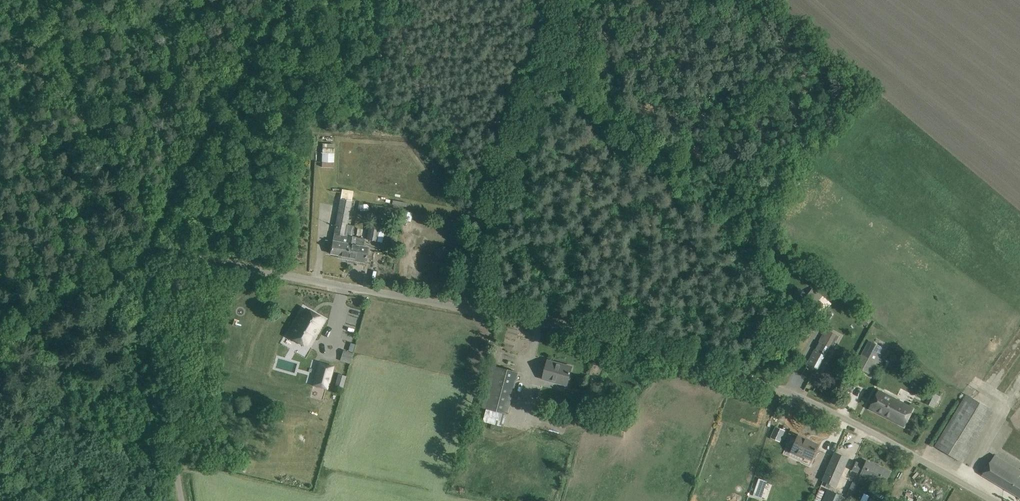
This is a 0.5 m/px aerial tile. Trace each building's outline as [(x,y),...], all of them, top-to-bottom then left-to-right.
[(321,144),(320,166),(332,166),(333,144),(321,144)] [(354,226),(346,224),(351,201),(340,199),(334,233),(339,234),(338,242),(333,241),(331,249),(331,250),(330,253),(341,255),(340,258),(347,259),(348,252),(349,244),(350,244),(354,226)] [(402,211),(401,219),(410,220),(411,212),(402,211)] [(376,241),(380,221),(369,219),(369,222),(366,222),(366,226),(369,227),(367,239),(376,241)] [(364,238),(352,236),(350,244),(349,244),(348,252),(347,259),(364,262),(367,247),(362,246),(364,238)] [(300,314),(288,336),(305,346),(311,335),(313,336),(323,319),(306,309),(302,315),(300,314)] [(861,323),(866,327),(872,321),(864,314),(857,322),(860,324),(861,323)] [(826,329),(813,354),(808,363),(817,368),(835,334),(826,329)] [(878,370),(888,351),(869,340),(855,366),(870,373),(873,367),(878,370)] [(348,363),(351,352),(341,350),(338,360),(348,363)] [(548,360),(545,370),(543,379),(567,385),(572,367),(548,360)] [(313,385),(327,389),(333,366),(319,362),(313,385)] [(507,414),(519,372),(497,367),(486,408),(507,414)] [(346,376),(339,374),(336,385),(343,387),(346,376)] [(913,408),(879,391),(870,408),(904,425),(913,408)] [(931,392),(927,404),(934,407),(939,395),(931,392)] [(966,394),(940,438),(935,446),(962,462),(993,411),(966,394)] [(595,406),(597,398),(586,395),(584,403),(595,406)] [(770,436),(780,441),(785,431),(775,426),(770,436)] [(798,436),(794,445),(791,452),(803,457),(804,455),(812,459),(818,445),(798,436)] [(836,486),(848,458),(835,453),(823,480),(836,486)] [(987,466),(982,474),(1019,497),(1019,477),(1018,476),(1019,473),(1019,470),(995,455),(987,466)] [(856,462),(853,469),(884,484),(890,472),(867,461),(865,466),(856,462)] [(237,464),(235,469),(245,472),(246,467),(237,464)] [(746,482),(753,484),(755,478),(748,476),(746,482)] [(753,496),(767,500),(773,485),(758,480),(753,496)] [(852,482),(845,499),(851,500),(857,500),(864,486),(852,482)] [(845,497),(827,489),(822,500),(843,500),(845,497)]
